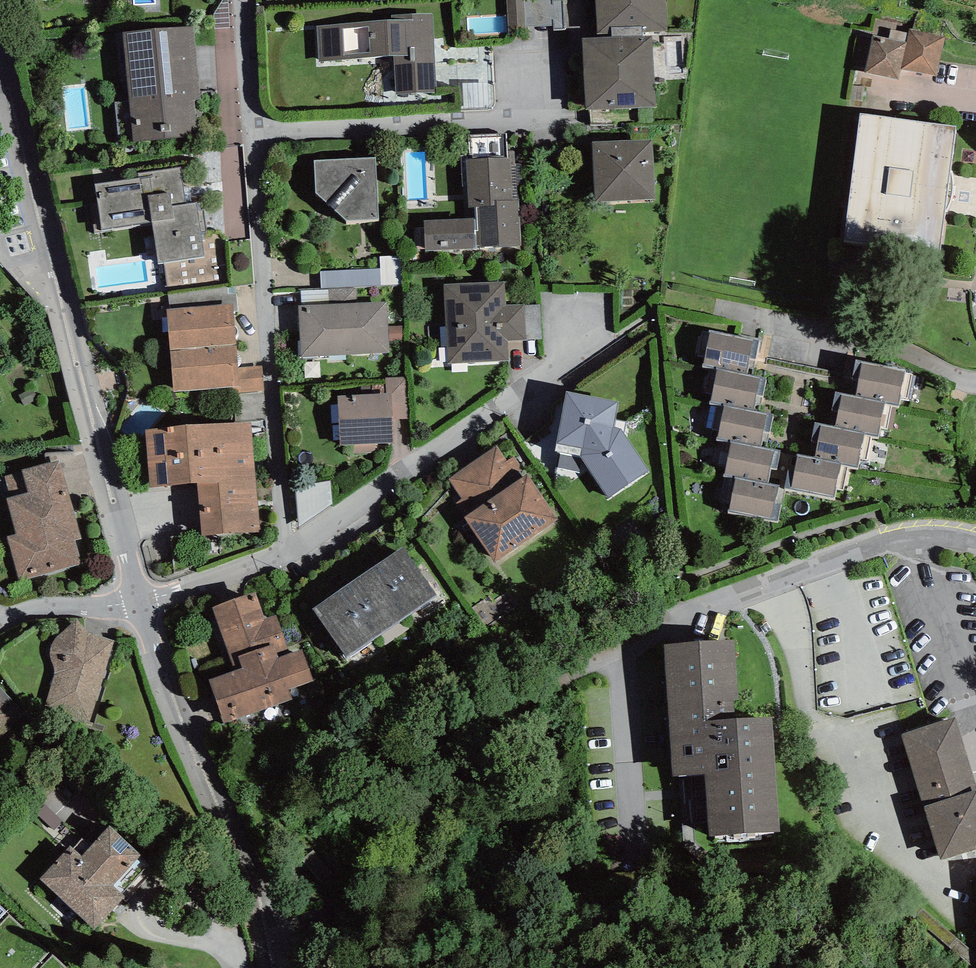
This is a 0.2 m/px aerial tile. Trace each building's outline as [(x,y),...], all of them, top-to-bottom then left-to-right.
[(509,35),(527,34),(527,26),(525,0),(507,0),(509,35)] [(564,29),(563,0),(525,0),(527,26),(554,25),(554,29),(564,29)] [(667,31),(666,0),(596,0),(597,34),(612,33),(612,37),(643,36),(642,32),(667,31)] [(396,94),(435,93),(435,88),(436,88),(433,13),(392,15),(392,20),(317,26),(319,62),(393,56),(396,94)] [(124,32),(133,142),(197,137),(194,100),(200,99),(193,26),(124,32)] [(937,77),(946,37),(910,29),(909,33),(907,43),(889,39),(873,36),(866,73),(899,80),(902,69),(937,77)] [(909,33),(891,29),(889,39),(907,43),(909,33)] [(612,37),(582,38),(586,109),(655,107),(652,36),(643,36),(612,37)] [(860,113),(844,242),(940,255),(945,213),(947,210),(950,206),(952,200),(953,193),(954,189),(954,183),(954,177),(951,172),(958,127),(860,113)] [(477,246),(521,246),(515,151),(507,151),(507,133),(468,135),(469,155),(461,156),(464,218),(424,220),(425,251),(477,249),(477,246)] [(652,140),(592,142),(595,202),(655,199),(652,140)] [(375,158),(314,161),(316,193),(346,220),(378,219),(375,158)] [(158,263),(205,257),(201,233),(207,232),(204,210),(198,210),(197,202),(185,204),(180,168),(139,174),(139,178),(95,184),(103,229),(153,222),(158,263)] [(402,256),(380,256),(380,269),(381,286),(403,286),(402,256)] [(381,286),(380,269),(321,271),(321,289),(381,286)] [(444,284),(448,364),(509,360),(508,341),(526,340),(525,304),(505,305),(505,282),(444,284)] [(356,288),(301,290),(302,306),(357,303),(356,288)] [(298,306),(301,358),(389,353),(386,302),(357,303),(302,306),(298,306)] [(167,309),(169,351),(236,343),(233,303),(167,309)] [(906,400),(912,374),(906,373),(906,370),(856,360),(850,394),(836,391),(828,425),(816,423),(809,456),(792,453),(785,486),(768,483),(771,468),(777,470),(780,451),(766,448),(774,416),(759,412),(766,379),(752,376),(760,339),(739,334),(739,336),(710,330),(703,366),(717,368),(710,403),(724,406),(717,439),(731,442),(724,476),(736,478),(728,512),(777,521),(785,487),(835,499),(837,489),(843,490),(848,466),(858,468),(860,459),(867,459),(872,437),(879,437),(881,428),(888,429),(892,407),(899,408),(901,399),(906,400)] [(239,367),(236,343),(169,351),(173,393),(239,387),(241,387),(239,367)] [(264,391),(262,366),(239,367),(241,387),(239,387),(239,393),(264,391)] [(392,392),(393,419),(409,419),(408,378),(386,379),(387,392),(392,392)] [(582,458),(609,498),(649,471),(621,429),(614,428),(618,402),(566,391),(555,452),(561,453),(580,456),(582,458)] [(338,396),(340,446),(394,443),(393,419),(392,392),(387,392),(338,396)] [(145,430),(150,488),(197,483),(256,481),(251,422),(145,430)] [(456,503),(495,563),(558,519),(514,457),(507,461),(497,445),(448,479),(461,499),(456,503)] [(580,456),(561,453),(558,467),(580,473),(582,458),(580,456)] [(7,536),(20,581),(83,564),(76,541),(83,539),(60,458),(21,469),(21,472),(5,476),(10,497),(6,498),(16,534),(7,536)] [(256,481),(197,483),(202,536),(261,532),(256,481)] [(332,504),(331,481),(294,486),(300,528),(332,504)] [(373,566),(409,615),(439,595),(405,545),(373,566)] [(409,615),(373,566),(341,588),(375,637),(409,615)] [(375,637),(341,588),(312,608),(347,658),(375,637)] [(277,657),(289,653),(276,615),(264,620),(255,592),(212,607),(235,670),(242,668),(238,657),(273,644),(277,657)] [(44,710),(90,723),(114,641),(88,632),(77,619),(62,632),(57,637),(54,639),(52,644),(49,648),(50,654),(51,659),(54,665),(55,671),(54,677),(44,710)] [(705,774),(709,837),(780,832),(773,717),(736,718),(735,700),(739,700),(735,640),(665,644),(673,777),(705,774)] [(221,716),(224,724),(293,700),(289,690),(313,681),(302,649),(289,653),(277,657),(273,644),(238,657),(242,668),(235,670),(208,679),(221,716)] [(0,687),(0,740),(25,715),(0,687)] [(975,850),(975,781),(956,718),(902,735),(941,861),(975,850)] [(64,822),(85,800),(62,779),(41,801),(46,805),(62,821),(64,822)] [(54,830),(62,821),(46,805),(38,814),(54,830)] [(94,930),(125,897),(113,886),(141,855),(110,826),(82,856),(70,845),(40,878),(94,930)] [(51,955),(39,967),(66,967),(51,955)]
